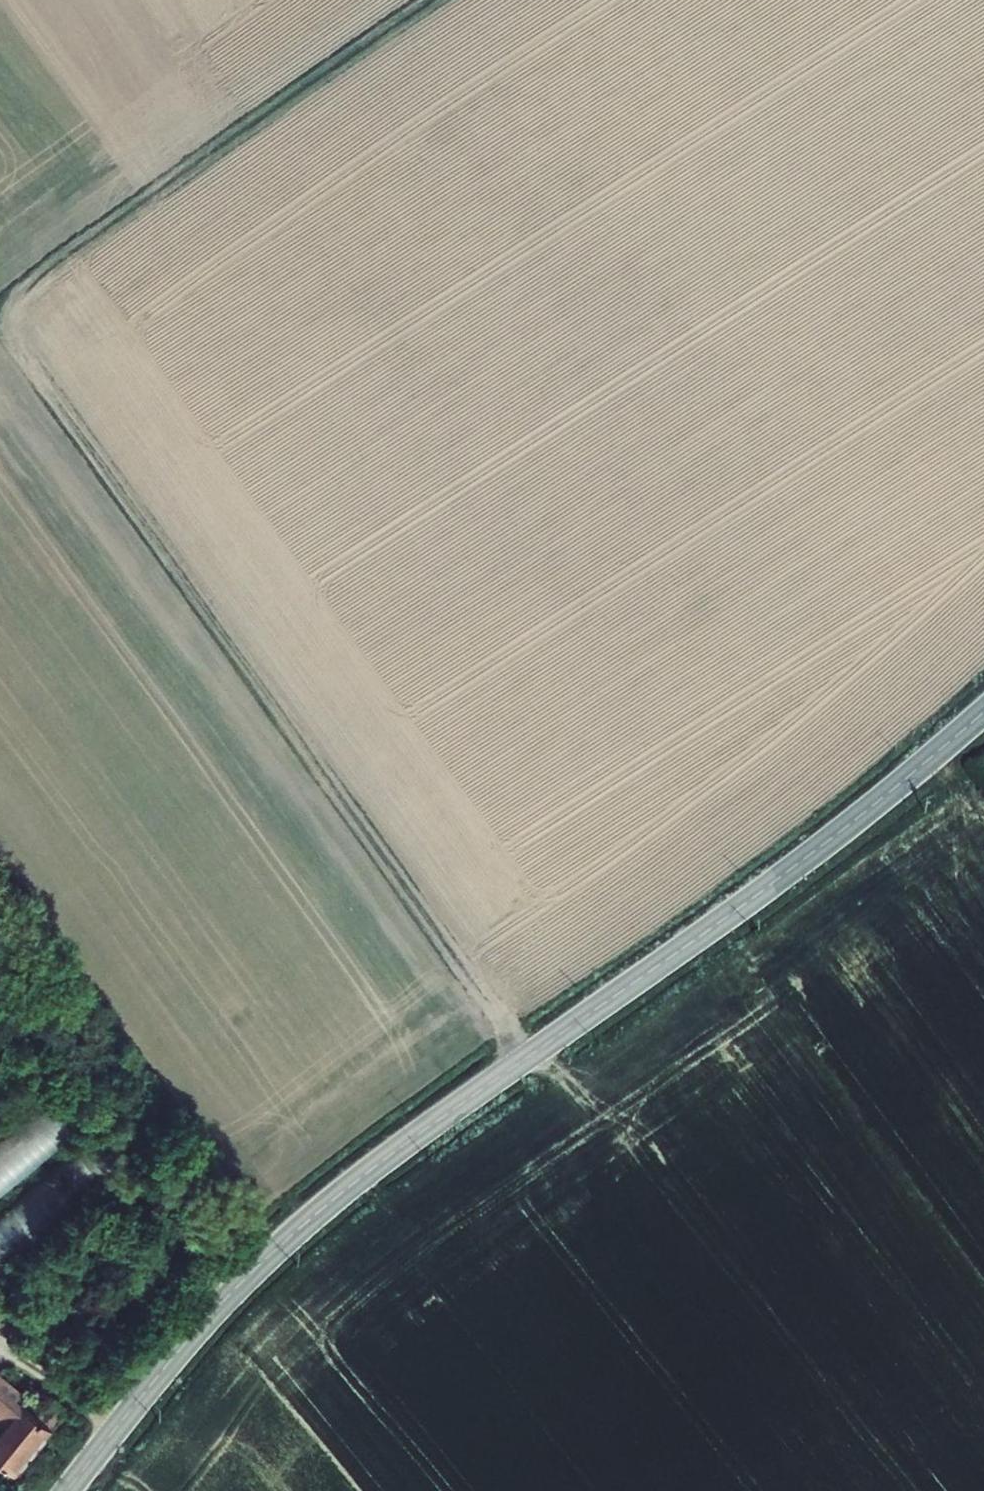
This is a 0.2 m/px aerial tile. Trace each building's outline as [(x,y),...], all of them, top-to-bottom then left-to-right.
[(0,1136),(0,1192),(93,1123),(66,1087),(0,1136)] [(0,1211),(0,1259),(131,1161),(108,1130),(0,1211)] [(9,1407),(22,1394),(0,1376),(0,1399),(9,1407)] [(0,1436),(0,1464),(15,1478),(65,1413),(50,1402),(37,1415),(26,1406),(30,1401),(22,1394),(9,1407),(0,1399),(0,1417),(10,1426),(0,1436)]
